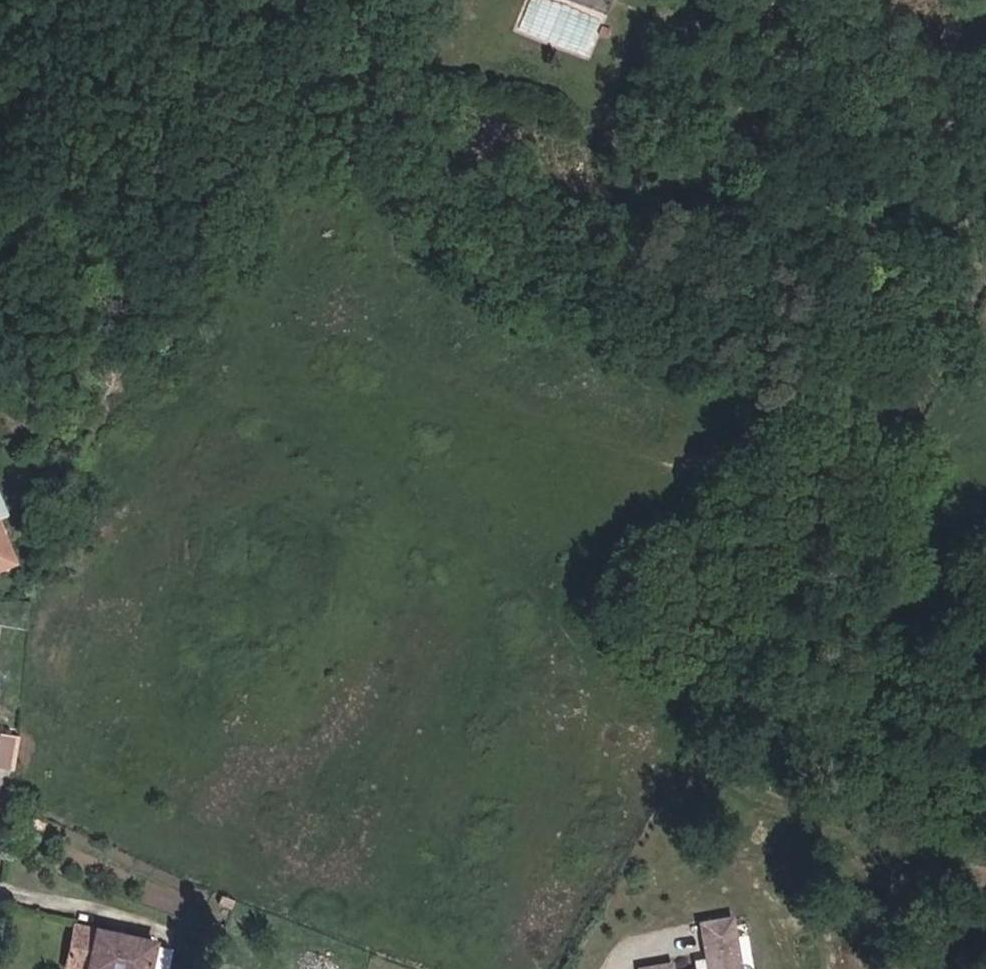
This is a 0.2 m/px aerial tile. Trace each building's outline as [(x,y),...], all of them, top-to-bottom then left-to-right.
[(21,772),(23,739),(5,736),(0,770),(21,772)] [(736,914),(701,921),(708,955),(696,957),(698,968),(747,968),(736,914)] [(69,968),(150,968),(155,944),(76,928),(69,968)] [(678,959),(639,966),(640,968),(680,968),(678,959)]
